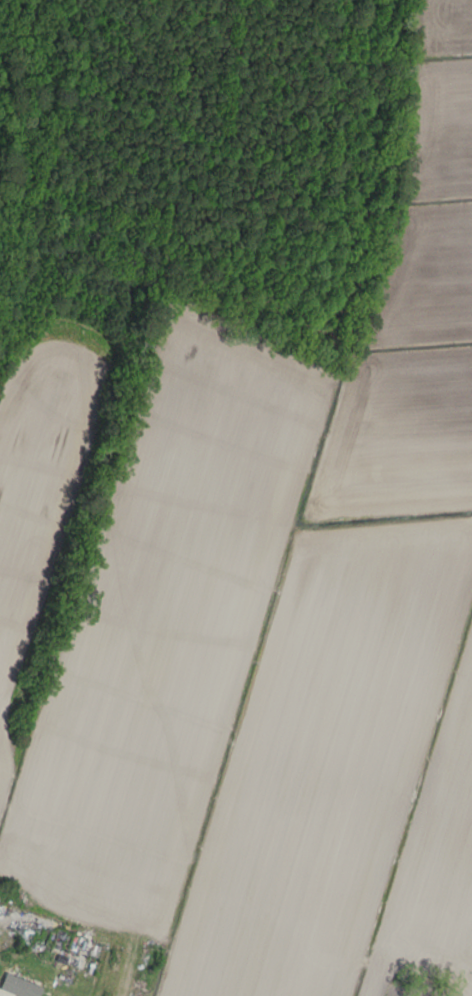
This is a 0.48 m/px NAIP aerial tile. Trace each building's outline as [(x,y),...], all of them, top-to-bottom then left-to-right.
[(28,979),(22,995),(40,995),(44,984),(28,979)]
